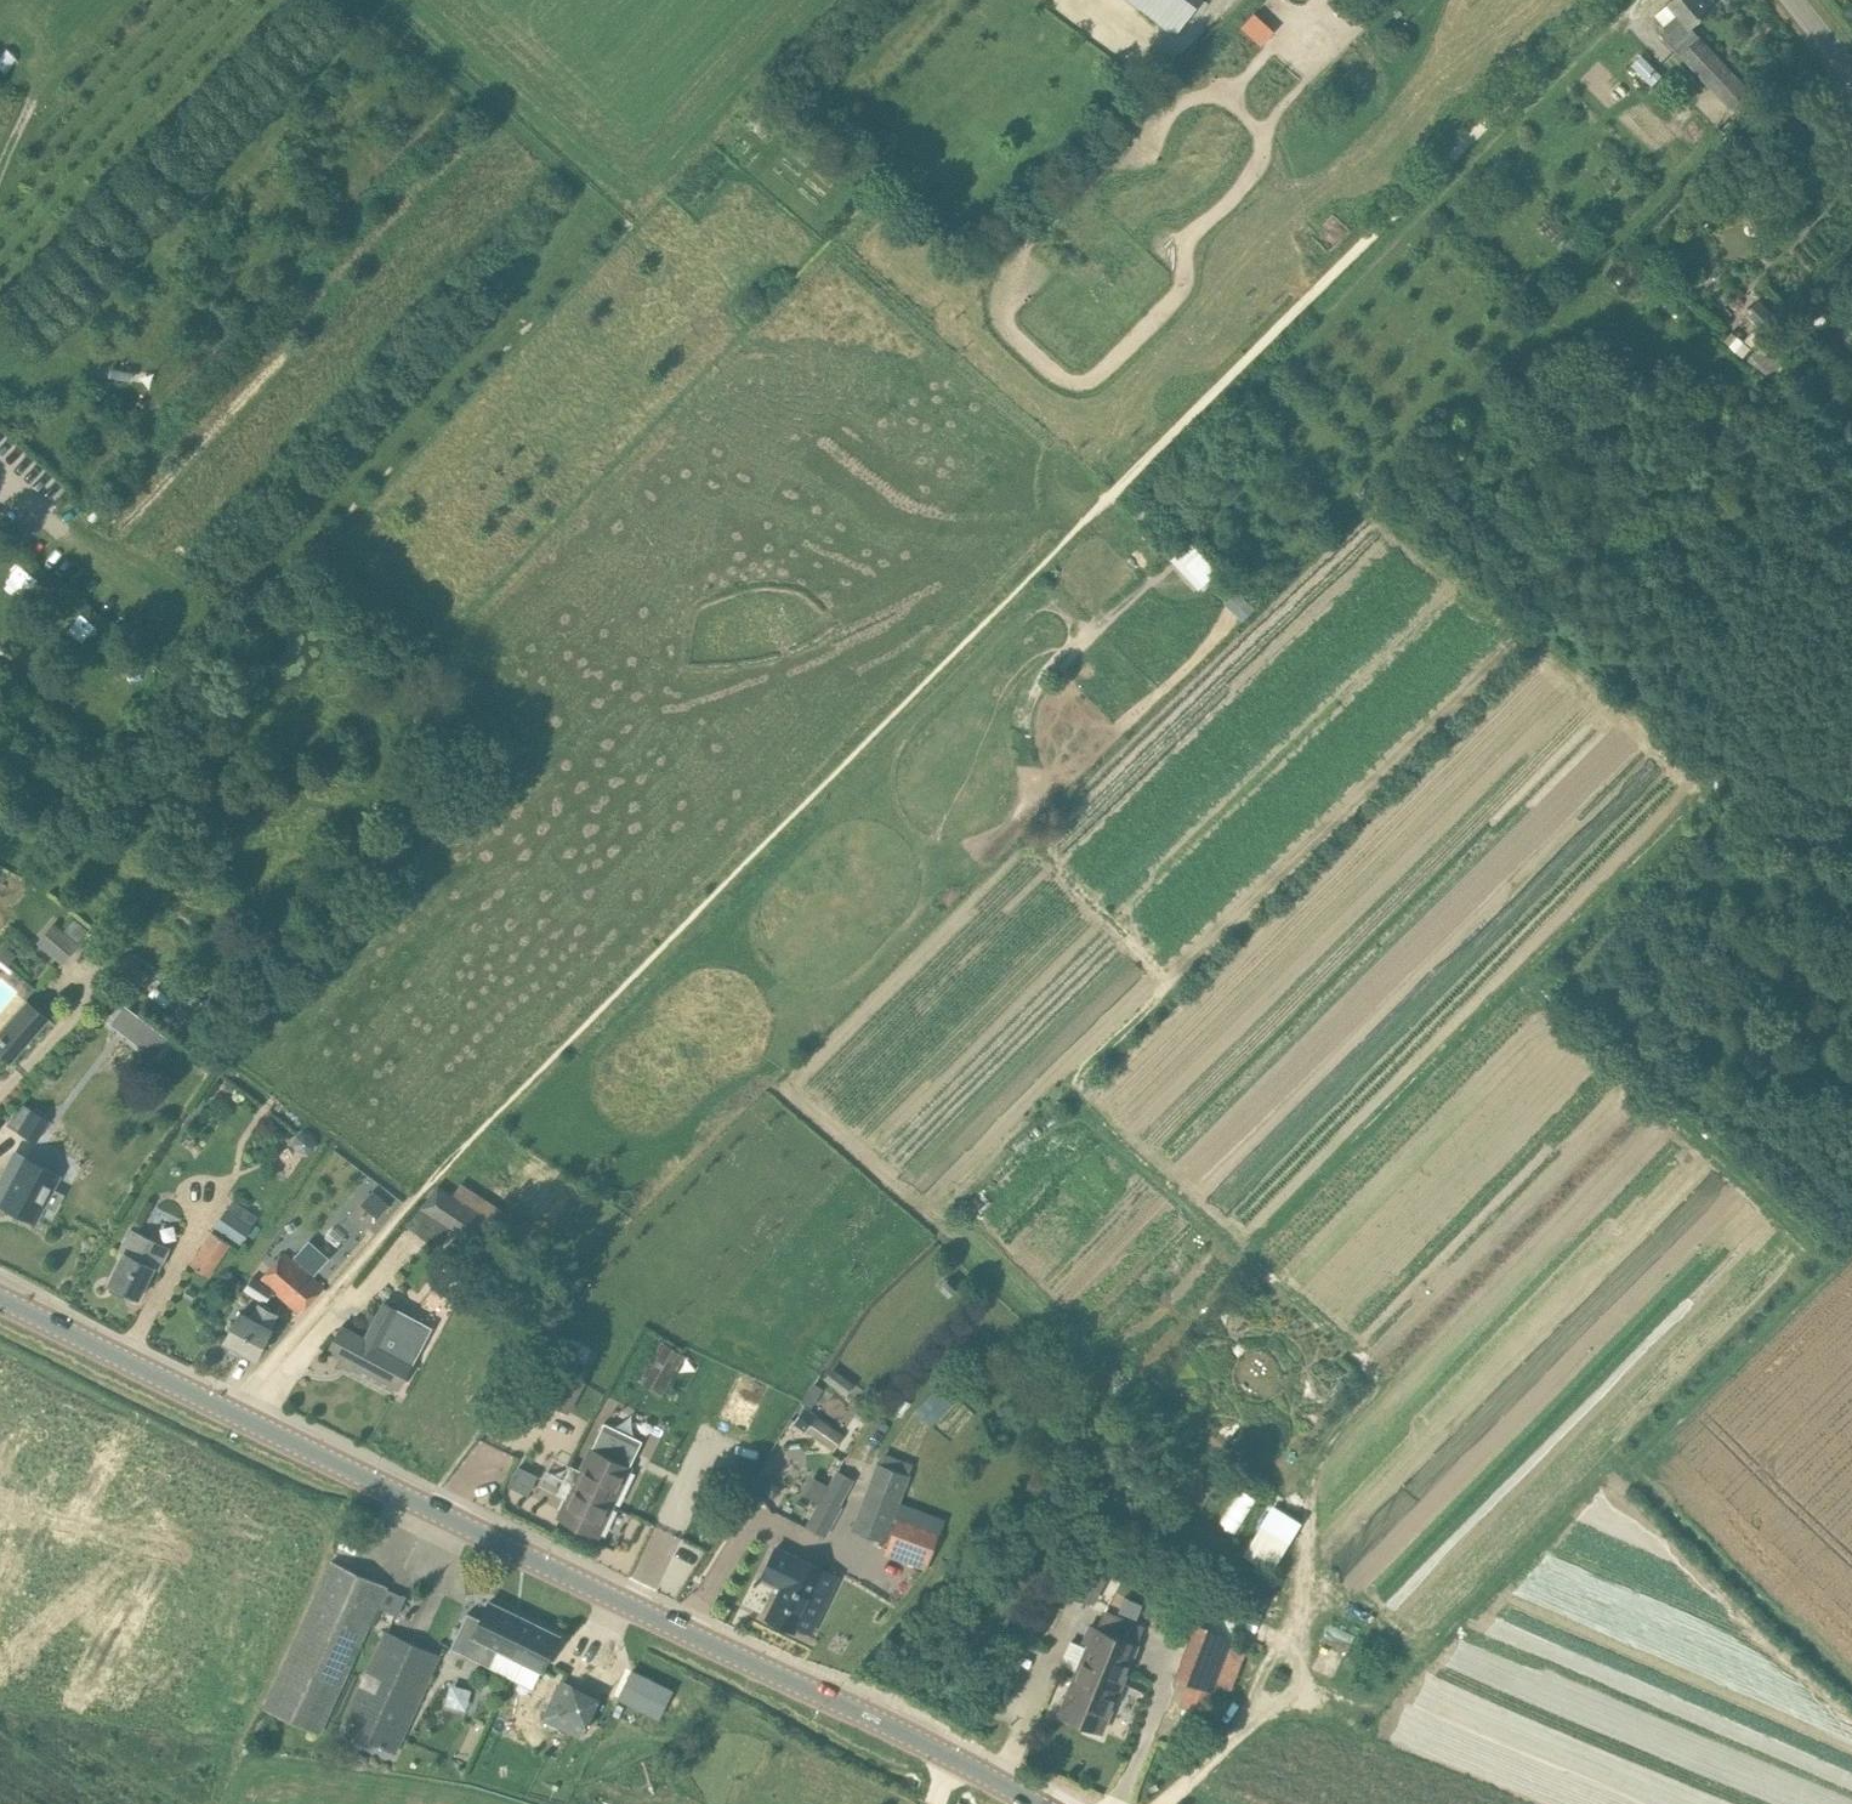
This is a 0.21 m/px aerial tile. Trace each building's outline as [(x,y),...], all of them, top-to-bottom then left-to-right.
[(1167,25),(1172,29),(1195,0),(1134,0),(1167,25)] [(1717,3),(1715,0),(1672,0),(1669,2),(1670,3),(1656,14),(1665,24),(1663,26),(1667,30),(1662,34),(1680,53),(1680,54),(1732,110),(1752,90),(1690,26),(1717,3)] [(1642,54),(1632,64),(1652,84),(1662,74),(1642,54)] [(1642,290),(1630,278),(1619,291),(1631,301),(1642,290)] [(1761,298),(1749,310),(1767,328),(1779,316),(1761,298)] [(1827,347),(1818,355),(1826,364),(1835,355),(1827,347)] [(99,363),(98,374),(149,382),(150,371),(99,363)] [(1188,539),(1173,552),(1202,584),(1216,570),(1188,539)] [(81,941),(55,920),(38,940),(64,961),(81,941)] [(0,1027),(0,1055),(8,1061),(47,1015),(26,997),(0,1027)] [(134,1041),(149,1021),(125,1004),(111,1023),(134,1041)] [(33,1109),(17,1129),(32,1138),(40,1124),(43,1126),(47,1118),(33,1109)] [(298,1134),(295,1142),(299,1149),(307,1152),(315,1147),(317,1139),(313,1132),(305,1130),(298,1134)] [(0,1182),(0,1203),(33,1219),(57,1174),(55,1174),(35,1163),(20,1155),(14,1167),(9,1165),(0,1182)] [(483,1248),(499,1223),(439,1184),(421,1207),(483,1248)] [(360,1200),(378,1216),(389,1203),(371,1187),(360,1200)] [(235,1199),(217,1225),(240,1240),(258,1214),(235,1199)] [(113,1283),(110,1288),(125,1295),(128,1290),(140,1296),(155,1267),(161,1269),(172,1246),(131,1226),(120,1249),(126,1252),(110,1282),(113,1283)] [(211,1276),(232,1244),(213,1230),(190,1263),(211,1276)] [(273,1289),(300,1313),(325,1285),(286,1251),(261,1279),(262,1280),(273,1289)] [(262,1280),(253,1274),(244,1288),(265,1302),(273,1289),(262,1280)] [(251,1316),(242,1312),(228,1338),(258,1355),(273,1328),(280,1313),(260,1301),(251,1316)] [(343,1324),(330,1350),(381,1377),(398,1386),(400,1387),(432,1326),(384,1301),(366,1336),(349,1327),(343,1324)] [(663,1339),(640,1379),(663,1392),(686,1353),(663,1339)] [(833,1365),(825,1374),(843,1388),(851,1379),(833,1365)] [(942,1383),(918,1408),(933,1423),(958,1397),(942,1383)] [(832,1447),(842,1432),(813,1413),(803,1428),(832,1447)] [(603,1428),(583,1469),(598,1476),(591,1492),(614,1503),(643,1440),(606,1422),(603,1428)] [(911,1473),(879,1461),(853,1527),(886,1540),(911,1473)] [(572,1464),(558,1493),(568,1498),(560,1516),(598,1535),(614,1503),(591,1492),(598,1476),(583,1469),(572,1464)] [(512,1465),(504,1494),(526,1500),(534,1470),(512,1465)] [(804,1490),(803,1492),(821,1501),(808,1524),(807,1526),(826,1536),(842,1506),(840,1504),(853,1479),(837,1471),(831,1482),(829,1486),(812,1476),(804,1490)] [(774,1499),(784,1493),(775,1476),(764,1482),(774,1499)] [(1270,1501),(1241,1554),(1271,1570),(1301,1518),(1270,1501)] [(940,1535),(899,1519),(886,1552),(927,1568),(940,1535)] [(779,1546),(764,1576),(782,1585),(767,1616),(797,1630),(799,1625),(810,1630),(822,1605),(825,1606),(840,1576),(779,1546)] [(332,1559),(264,1707),(322,1733),(380,1606),(398,1614),(406,1596),(388,1587),(389,1585),(332,1559)] [(1109,1578),(1087,1566),(1074,1590),(1096,1602),(1109,1578)] [(469,1610),(452,1645),(491,1665),(500,1648),(543,1669),(561,1634),(490,1599),(482,1617),(469,1610)] [(1197,1621),(1176,1676),(1189,1681),(1181,1704),(1207,1715),(1237,1636),(1236,1635),(1197,1621)] [(1090,1643),(1075,1681),(1117,1698),(1139,1644),(1092,1625),(1085,1641),(1090,1643)] [(386,1629),(341,1727),(397,1753),(442,1654),(386,1629)] [(633,1668),(619,1696),(661,1716),(674,1688),(633,1668)] [(562,1681),(543,1720),(582,1739),(602,1700),(562,1681)] [(1104,1731),(1117,1698),(1075,1681),(1062,1714),(1104,1731)]
